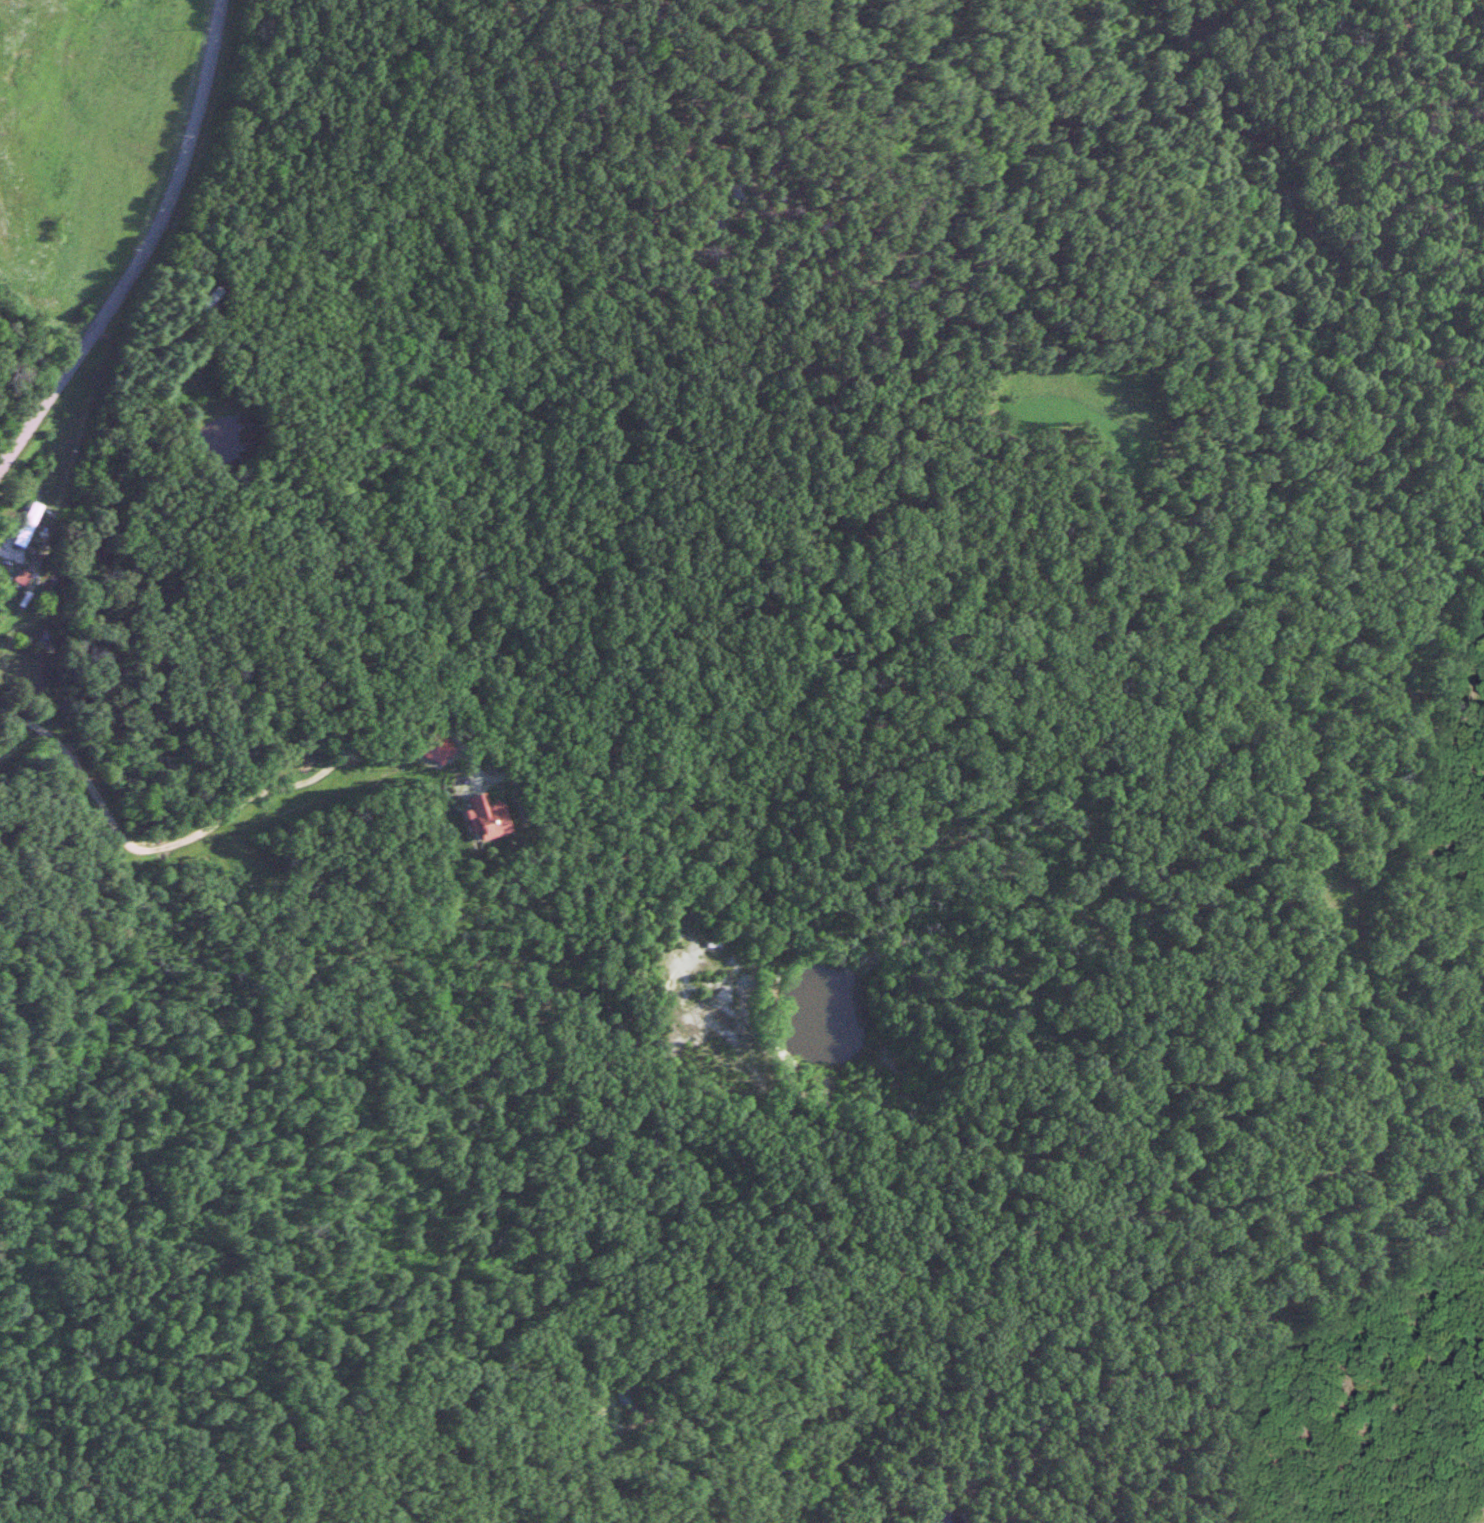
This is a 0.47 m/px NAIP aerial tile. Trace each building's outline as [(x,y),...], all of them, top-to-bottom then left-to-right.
[(2,545),(12,550),(31,514),(22,509),(2,545)] [(8,579),(20,586),(26,577),(14,569),(8,579)] [(45,596),(57,601),(66,577),(54,573),(45,596)] [(505,832),(496,802),(481,806),(477,792),(453,798),(466,843),(505,832)]
